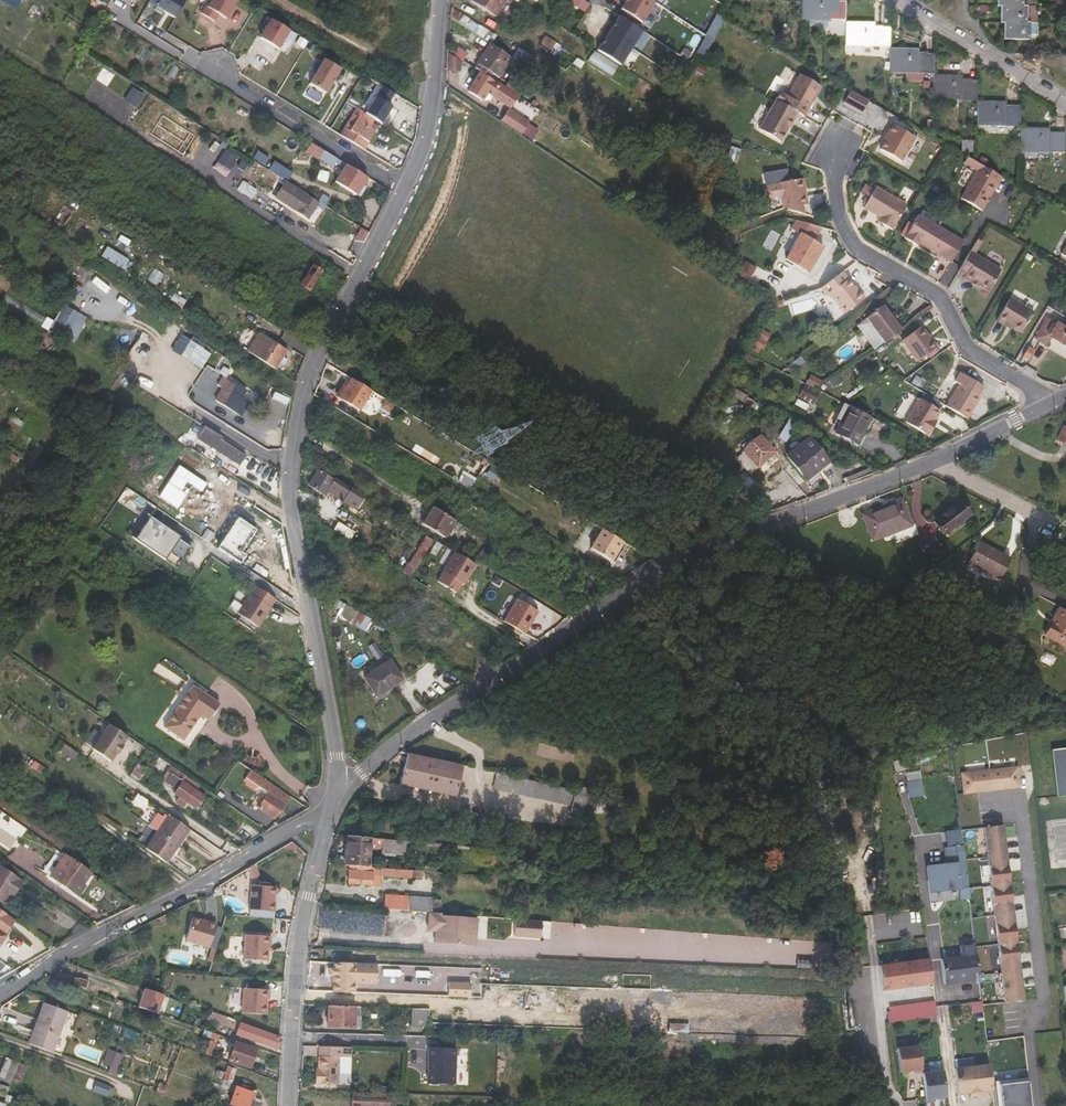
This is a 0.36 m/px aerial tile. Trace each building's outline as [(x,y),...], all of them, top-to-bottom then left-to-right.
[(146,0),(154,5),(152,8),(160,12),(162,10),(173,16),(182,0),(146,0)] [(205,5),(203,3),(198,11),(213,20),(217,13),(224,17),(234,0),(208,0),(205,5)] [(470,4),(490,16),(500,0),(472,0),(470,4)] [(585,13),(589,5),(581,0),(564,0),(563,1),(585,13)] [(655,4),(649,0),(628,0),(626,3),(621,10),(642,24),(655,4)] [(845,2),(830,2),(830,0),(802,0),(801,19),(845,20),(845,2)] [(1024,7),(1021,7),(1021,0),(997,0),(997,1),(1000,3),(1001,18),(1004,21),(1004,34),(1007,36),(1007,40),(1028,40),(1028,24),(1024,23),(1024,7)] [(521,9),(513,4),(508,12),(516,17),(521,9)] [(1033,7),(1024,7),(1024,23),(1028,24),(1033,24),(1033,7)] [(706,57),(722,19),(715,16),(699,54),(706,57)] [(290,30),(269,17),(257,36),(279,49),(290,30)] [(643,32),(619,18),(615,24),(614,27),(611,25),(606,33),(632,49),(643,32)] [(889,47),(889,28),(873,28),(873,25),(845,24),(844,46),(889,47)] [(632,49),(606,33),(601,41),(603,43),(602,45),(598,52),(621,67),(632,49)] [(453,46),(450,51),(461,59),(465,53),(453,46)] [(511,58),(494,46),(487,55),(484,54),(478,63),(479,65),(498,77),(511,58)] [(933,74),(933,54),(917,54),(917,50),(889,50),(889,73),(906,73),(918,74),(933,74)] [(447,53),(446,72),(461,73),(462,62),(447,53)] [(340,69),(324,59),(309,83),(325,93),(340,69)] [(479,65),(477,69),(496,81),(498,77),(479,65)] [(480,73),(468,91),(483,101),(487,93),(510,108),(517,97),(480,73)] [(918,74),(906,73),(906,82),(918,82),(918,74)] [(800,75),(783,105),(798,113),(804,117),(808,110),(821,87),(800,75)] [(961,77),(933,76),(932,99),(977,100),(977,81),(961,81),(961,77)] [(365,112),(385,125),(390,117),(386,115),(392,106),(388,103),(394,93),(382,86),(365,112)] [(849,92),(842,105),(861,114),(867,102),(849,92)] [(783,105),(776,101),(759,129),(781,142),(788,128),(789,128),(798,113),(783,105)] [(1020,126),(1020,107),(1005,107),(1005,103),(977,103),(977,126),(1020,126)] [(374,118),(357,107),(345,126),(368,141),(375,131),(373,130),(376,126),(372,123),(374,118)] [(531,123),(509,109),(502,120),(524,134),(531,123)] [(164,116),(152,135),(180,153),(192,134),(164,116)] [(886,141),(881,150),(902,162),(915,139),(893,125),(884,140),(886,141)] [(364,149),(368,141),(345,126),(340,134),(364,149)] [(1049,134),(1049,130),(1020,129),(1020,152),(1064,152),(1064,134),(1049,134)] [(192,134),(180,153),(184,156),(197,137),(192,134)] [(975,151),(975,140),(964,139),(964,150),(975,151)] [(324,151),(311,143),(306,151),(318,159),(324,151)] [(269,157),(259,151),(255,158),(265,164),(269,157)] [(203,168),(217,177),(226,163),(212,155),(203,168)] [(346,164),(336,158),(334,161),(344,167),(346,164)] [(293,173),(274,161),(270,167),(289,178),(293,173)] [(363,174),(346,164),(344,167),(335,181),(356,194),(367,177),(363,174)] [(367,168),(363,174),(367,177),(377,183),(380,176),(367,168)] [(978,172),(962,199),(982,211),(992,194),(993,195),(1000,184),(978,172)] [(306,196),(307,195),(286,181),(276,197),(298,210),(306,196)] [(779,185),(783,209),(787,208),(804,205),(808,205),(804,181),(779,185)] [(873,193),(877,187),(869,183),(866,188),(873,193)] [(892,230),(907,205),(877,187),(864,208),(883,219),(881,223),(892,230)] [(317,203),(306,196),(298,210),(308,216),(317,203)] [(804,205),(787,208),(787,210),(806,215),(804,205)] [(951,263),(964,242),(919,215),(905,238),(914,244),(916,241),(951,263)] [(792,229),(801,234),(786,259),(808,273),(823,248),(814,242),(822,228),(796,221),(792,229)] [(970,252),(959,272),(965,276),(964,279),(971,283),(972,282),(988,291),(1000,270),(975,255),(982,242),(978,240),(970,252)] [(321,271),(279,244),(275,252),(306,273),(300,283),(309,289),(321,271)] [(108,248),(102,257),(124,272),(131,262),(108,248)] [(849,280),(843,272),(822,287),(828,295),(831,293),(846,313),(864,299),(857,290),(855,292),(847,281),(849,280)] [(1034,313),(1011,298),(997,321),(1006,327),(1008,325),(1022,333),(1034,313)] [(883,306),(866,318),(885,343),(902,331),(883,306)] [(69,320),(57,314),(49,329),(60,336),(69,320)] [(1056,323),(1048,319),(1036,339),(1048,346),(1053,339),(1065,346),(1065,329),(1056,323)] [(922,327),(902,341),(918,362),(937,347),(922,327)] [(246,350),(276,369),(280,362),(284,364),(287,359),(284,357),(288,350),(277,343),(276,344),(257,332),(246,350)] [(202,369),(211,353),(181,336),(171,352),(202,369)] [(900,352),(905,362),(911,359),(907,349),(900,352)] [(860,362),(841,374),(847,383),(866,372),(860,362)] [(965,377),(947,407),(967,419),(986,389),(985,388),(990,379),(966,365),(960,374),(965,377)] [(815,405),(822,381),(807,376),(800,400),(815,405)] [(360,410),(372,390),(351,378),(339,398),(360,410)] [(221,392),(240,404),(243,398),(247,391),(228,379),(221,392)] [(747,399),(731,390),(728,396),(743,405),(747,399)] [(234,412),(240,404),(221,392),(216,400),(234,412)] [(941,411),(920,399),(906,423),(928,436),(937,423),(935,422),(941,411)] [(238,415),(243,406),(240,404),(234,412),(238,415)] [(870,417),(848,406),(834,432),(856,444),(870,417)] [(17,418),(6,411),(3,416),(14,423),(17,418)] [(727,439),(732,431),(717,421),(711,429),(727,439)] [(220,439),(221,437),(204,426),(197,437),(238,464),(244,454),(220,439)] [(799,434),(794,427),(780,438),(785,445),(799,434)] [(775,453),(762,437),(745,452),(758,468),(775,453)] [(828,463),(809,439),(787,457),(806,480),(828,463)] [(0,444),(0,449),(9,455),(12,450),(1,443),(0,444)] [(318,468),(308,484),(321,492),(326,485),(344,495),(349,487),(318,468)] [(739,489),(745,495),(757,484),(751,478),(749,479),(744,474),(736,482),(741,487),(739,489)] [(873,541),(911,526),(901,499),(863,515),(873,541)] [(946,534),(970,515),(959,501),(935,520),(946,534)] [(454,520),(433,507),(422,524),(444,537),(454,520)] [(132,538),(165,560),(171,550),(184,559),(192,547),(179,539),(174,535),(175,533),(148,515),(132,538)] [(611,560),(622,541),(601,528),(590,547),(611,560)] [(423,555),(434,538),(427,534),(416,551),(423,555)] [(968,563),(1000,580),(1011,559),(979,543),(968,563)] [(1057,567),(1065,572),(1065,550),(1057,567)] [(475,563),(455,551),(442,571),(463,583),(475,563)] [(605,577),(589,569),(584,579),(590,581),(588,583),(600,589),(605,577)] [(270,607),(250,593),(237,613),(257,626),(270,607)] [(356,626),(364,615),(333,596),(329,603),(338,608),(339,607),(341,607),(336,614),(356,626)] [(537,610),(517,598),(503,620),(524,632),(537,610)] [(498,617),(503,620),(511,607),(506,604),(498,617)] [(1059,609),(1045,635),(1065,647),(1065,613),(1059,609)] [(401,679),(389,660),(364,676),(377,695),(401,679)] [(221,704),(195,686),(166,729),(184,742),(204,714),(211,719),(221,704)] [(128,736),(109,723),(92,748),(111,761),(116,752),(118,753),(123,745),(122,744),(128,736)] [(1056,796),(1065,795),(1065,748),(1051,750),(1056,796)] [(401,784),(456,797),(463,766),(408,754),(401,784)] [(171,765),(163,760),(159,767),(166,772),(171,765)] [(48,770),(36,762),(33,767),(45,775),(48,770)] [(200,785),(171,765),(166,772),(170,775),(165,783),(176,791),(183,781),(197,790),(200,785)] [(289,795),(252,769),(244,781),(246,782),(246,783),(255,790),(258,786),(268,793),(258,807),(274,817),(289,795)] [(496,773),(495,783),(507,785),(507,792),(571,807),(584,809),(588,794),(527,780),(496,773)] [(910,792),(918,791),(917,780),(909,781),(910,792)] [(204,796),(197,790),(183,781),(176,791),(174,794),(178,797),(175,802),(183,808),(187,802),(195,808),(204,796)] [(169,863),(192,830),(170,815),(147,848),(169,863)] [(985,828),(989,857),(1007,855),(1004,826),(985,828)] [(348,836),(345,866),(350,866),(369,867),(370,849),(383,850),(384,846),(391,846),(391,844),(392,840),(348,836)] [(960,871),(967,870),(964,843),(944,846),(946,862),(929,864),(932,890),(949,888),(950,899),(963,897),(960,871)] [(83,884),(90,873),(65,855),(51,876),(78,895),(85,886),(83,884)] [(989,857),(992,886),(1010,884),(1007,855),(989,857)] [(0,866),(0,867),(0,900),(3,902),(9,893),(12,895),(22,881),(0,866)] [(369,867),(350,866),(349,883),(380,886),(381,876),(423,878),(424,872),(369,867)] [(992,886),(995,915),(1014,913),(1010,884),(992,886)] [(251,885),(249,910),(275,912),(275,903),(274,903),(275,887),(251,885)] [(949,888),(932,890),(933,901),(950,899),(949,888)] [(386,895),(385,909),(432,913),(433,899),(386,895)] [(15,920),(0,910),(0,932),(4,935),(15,920)] [(995,915),(999,944),(1017,942),(1014,913),(995,915)] [(439,945),(476,947),(478,917),(441,914),(439,945)] [(210,948),(217,924),(208,921),(208,922),(193,918),(186,941),(210,948)] [(546,938),(548,922),(529,921),(509,920),(508,934),(515,935),(515,939),(529,940),(529,936),(546,938)] [(272,937),(246,935),(244,959),(268,961),(269,946),(271,946),(272,937)] [(999,944),(1002,973),(1020,971),(1017,942),(999,944)] [(973,967),(978,967),(976,944),(961,946),(962,957),(948,959),(948,960),(941,961),(942,971),(951,970),(951,975),(966,973),(966,969),(973,967)] [(859,949),(847,953),(852,967),(863,964),(859,949)] [(930,959),(881,965),(884,990),(933,983),(930,959)] [(377,964),(334,962),(334,968),(330,968),(330,975),(334,975),(333,992),(355,992),(355,983),(376,984),(377,964)] [(1002,973),(1005,1003),(1024,1001),(1020,971),(1002,973)] [(57,980),(72,985),(74,977),(60,972),(57,980)] [(449,982),(449,996),(469,997),(470,983),(449,982)] [(270,990),(244,988),(242,1013),(266,1015),(267,999),(269,1000),(270,990)] [(166,996),(147,990),(141,1008),(159,1015),(166,996)] [(938,1016),(936,1001),(891,1007),(892,1011),(894,1022),(938,1016)] [(35,1028),(58,1037),(67,1012),(44,1004),(35,1028)] [(348,1006),(328,1005),(328,1027),(360,1028),(360,1016),(356,1016),(356,1007),(348,1006)] [(430,1009),(414,1009),(413,1026),(428,1026),(428,1023),(430,1009)] [(228,1017),(211,1012),(209,1019),(225,1025),(228,1017)] [(254,1029),(241,1024),(237,1035),(276,1048),(280,1037),(254,1028),(254,1029)] [(204,1029),(202,1034),(218,1040),(220,1035),(204,1029)] [(210,1040),(205,1055),(210,1057),(216,1042),(210,1040)] [(256,1048),(236,1041),(229,1062),(249,1069),(256,1048)] [(923,1072),(919,1045),(898,1048),(901,1071),(908,1071),(910,1068),(913,1068),(914,1073),(923,1072)] [(351,1047),(320,1046),(319,1073),(316,1073),(316,1086),(338,1086),(338,1058),(350,1058),(351,1047)] [(102,1066),(116,1072),(123,1054),(109,1048),(102,1066)] [(456,1049),(429,1048),(428,1084),(455,1085),(456,1049)] [(29,1065),(15,1060),(7,1057),(0,1075),(0,1081),(10,1085),(12,1079),(22,1083),(29,1065)] [(977,1094),(993,1092),(990,1064),(955,1069),(958,1095),(972,1093),(977,1092),(977,1094)] [(227,1067),(223,1080),(232,1083),(237,1070),(227,1067)] [(945,1070),(923,1073),(927,1102),(935,1101),(935,1096),(938,1096),(940,1098),(948,1097),(945,1070)] [(1030,1081),(1029,1077),(997,1081),(1000,1105),(1003,1105),(1000,1084),(1030,1081)] [(111,1086),(93,1079),(90,1088),(108,1094),(111,1086)] [(1030,1081),(1000,1084),(1003,1105),(1033,1105),(1030,1081)] [(7,1094),(9,1088),(0,1085),(0,1092),(1,1093),(7,1094)] [(235,1105),(252,1105),(257,1094),(237,1086),(230,1104),(235,1105)] [(352,1093),(351,1105),(397,1105),(398,1103),(407,1104),(407,1094),(390,1094),(352,1093)]
